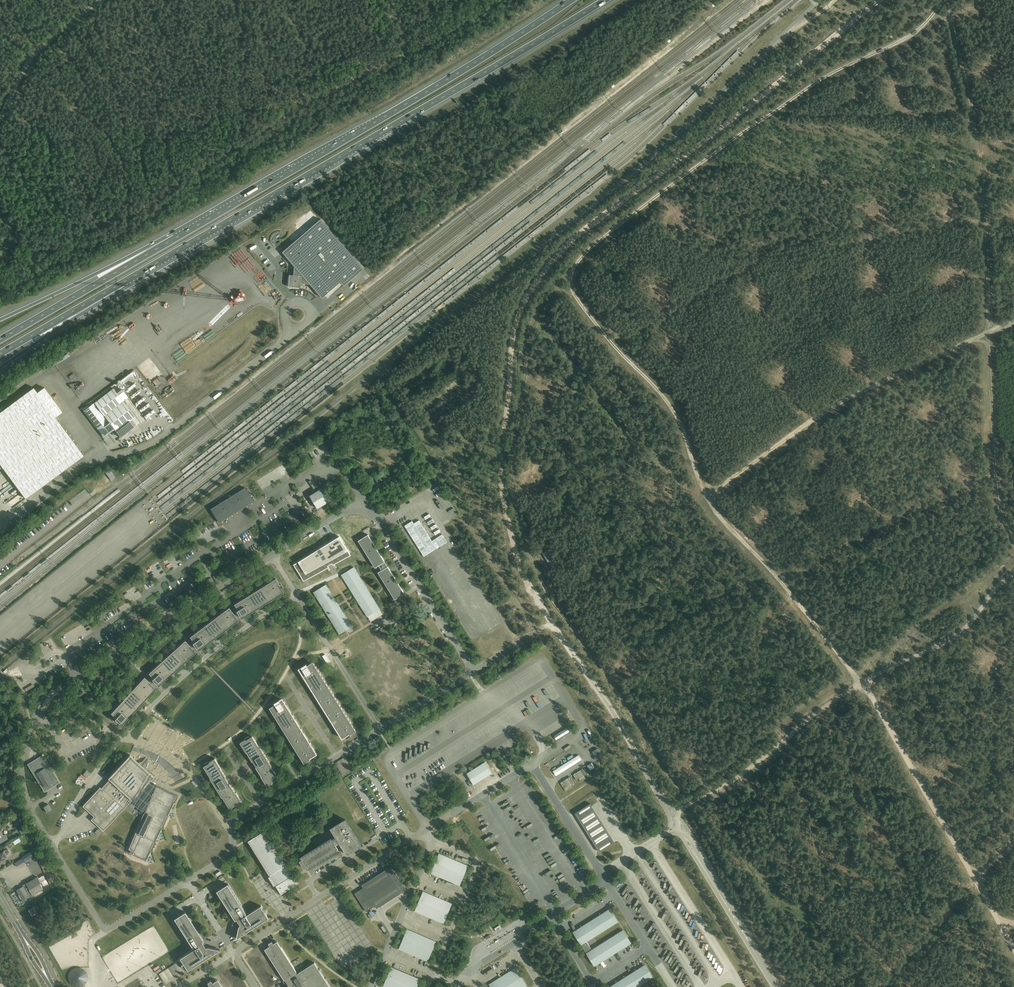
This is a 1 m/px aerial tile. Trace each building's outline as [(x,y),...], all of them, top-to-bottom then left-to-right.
[(295,266),(294,271),(294,275),(290,275),(289,287),(301,288),(301,283),(310,284),(322,298),(341,282),(344,285),(364,269),(321,219),(283,252),(295,266)] [(248,255),(239,259),(245,274),(252,271),(251,269),(256,266),(254,262),(249,264),(248,262),(251,261),(248,255)] [(218,274),(208,279),(210,284),(215,282),(218,281),(217,278),(220,277),(219,275),(220,274),(220,278),(226,277),(228,281),(231,280),(230,267),(225,268),(225,264),(224,262),(221,264),(221,267),(219,268),(220,273),(216,274),(218,274)] [(209,273),(220,268),(218,265),(215,266),(216,267),(208,271),(209,273)] [(139,351),(143,348),(140,344),(132,349),(134,353),(138,350),(139,351)] [(168,344),(163,347),(167,354),(172,352),(168,344)] [(170,381),(178,376),(176,373),(168,378),(170,381)] [(152,383),(157,387),(163,381),(158,376),(152,383)] [(125,387),(127,391),(131,390),(130,388),(136,386),(134,383),(125,387)] [(0,412),(0,464),(26,498),(84,455),(55,417),(62,412),(44,387),(37,392),(34,388),(0,412)] [(88,407),(83,411),(104,437),(114,429),(121,438),(121,437),(134,427),(130,421),(135,417),(123,401),(128,397),(122,389),(117,393),(113,388),(88,407)] [(132,399),(141,392),(139,389),(129,395),(132,399)] [(170,399),(172,402),(183,395),(181,392),(170,399)] [(134,404),(137,406),(145,398),(142,396),(134,404)] [(145,419),(155,412),(152,408),(142,415),(145,419)] [(111,480),(115,477),(109,470),(106,472),(111,480)] [(82,483),(86,488),(92,483),(88,479),(82,483)] [(332,500),(324,487),(310,495),(318,509),(332,500)] [(221,502),(219,504),(211,509),(219,522),(253,501),(245,488),(231,496),(229,497),(221,502)] [(368,534),(362,538),(358,540),(375,568),(379,565),(382,570),(378,572),(395,599),(405,593),(368,534)] [(332,564),(349,553),(339,536),(295,564),(305,581),(328,566),(326,564),(330,562),(332,564)] [(354,567),(347,572),(341,575),(367,616),(368,616),(371,621),(383,614),(380,609),(354,567)] [(222,582),(217,573),(212,576),(218,585),(222,582)] [(216,586),(210,578),(206,581),(211,589),(216,586)] [(275,578),(234,604),(237,610),(236,611),(239,616),(241,618),(244,616),(244,617),(246,615),(245,614),(247,613),(248,614),(257,608),(259,607),(259,605),(261,604),(262,605),(271,599),(271,600),(273,598),(272,597),(275,596),(275,597),(283,592),(278,585),(279,585),(275,578)] [(326,585),(319,589),(314,592),(339,634),(352,626),(326,585)] [(229,607),(190,637),(194,642),(192,643),(196,648),(198,650),(200,648),(201,648),(202,647),(202,646),(204,644),(204,645),(213,638),(214,638),(215,637),(214,636),(217,634),(217,635),(226,628),(226,629),(228,627),(227,626),(230,624),(230,625),(237,620),(232,614),(233,613),(229,607)] [(125,642),(120,634),(115,637),(120,645),(125,642)] [(118,646),(113,638),(108,641),(113,649),(118,646)] [(185,640),(149,673),(148,673),(153,678),(152,679),(156,684),(156,683),(158,685),(160,683),(160,684),(162,682),(161,681),(163,679),(164,680),(172,672),(172,673),(174,671),(173,670),(175,668),(176,669),(184,662),(185,662),(186,660),(185,659),(187,657),(188,658),(194,652),(189,646),(190,646),(185,640)] [(299,669),(301,671),(301,672),(302,674),(303,673),(305,675),(303,676),(309,685),(310,687),(312,687),(313,689),(312,689),(318,699),(319,701),(320,700),(322,703),(321,703),(326,713),(327,715),(329,714),(330,716),(329,717),(335,726),(335,727),(336,729),(337,728),(339,730),(338,731),(342,738),(349,734),(350,735),(356,731),(313,662),(307,665),(306,664),(301,667),(299,669)] [(119,722),(121,724),(124,722),(125,721),(124,720),(126,718),(127,718),(134,710),(135,710),(136,709),(135,708),(137,706),(138,707),(145,698),(146,699),(147,697),(146,696),(148,694),(149,695),(155,688),(149,683),(150,682),(144,677),(111,713),(116,718),(115,719),(119,723),(119,722)] [(284,701),(282,698),(280,700),(279,699),(274,703),(275,704),(270,708),(304,763),(310,759),(310,758),(317,754),(312,747),(311,747),(310,745),(311,744),(310,742),(304,733),(303,734),(301,731),(303,730),(301,728),(301,729),(295,719),(294,720),(293,718),(294,717),(293,715),(292,715),(287,705),(285,706),(284,704),(285,703),(284,701)] [(569,731),(567,728),(554,736),(556,740),(569,731)] [(247,752),(253,761),(255,763),(255,764),(257,766),(256,767),(262,776),(261,776),(267,786),(273,783),(272,782),(279,778),(273,768),(272,769),(270,767),(272,766),(260,747),(259,748),(257,746),(258,746),(252,736),(246,740),(246,739),(240,742),(246,752),(247,752)] [(594,757),(596,760),(601,757),(600,754),(601,753),(598,748),(592,751),(596,757),(594,757)] [(100,787),(95,792),(82,806),(94,816),(91,819),(94,823),(95,822),(97,823),(96,824),(103,831),(132,800),(144,811),(143,813),(141,820),(129,849),(130,850),(129,853),(146,861),(144,859),(148,850),(151,851),(156,841),(153,840),(159,827),(162,828),(168,815),(165,814),(172,801),(174,802),(178,795),(157,786),(155,785),(156,784),(155,784),(155,785),(148,782),(153,776),(149,772),(148,773),(131,758),(132,757),(130,754),(108,778),(111,781),(103,790),(100,787)] [(49,765),(43,755),(42,755),(44,757),(39,760),(38,758),(28,764),(27,764),(34,774),(39,783),(42,788),(44,792),(60,782),(57,778),(49,765)] [(579,755),(556,769),(553,771),(556,775),(581,759),(579,755)] [(344,757),(335,763),(342,775),(352,769),(344,757)] [(204,766),(210,776),(211,775),(212,777),(210,778),(222,797),(224,796),(225,798),(224,799),(230,808),(236,804),(237,805),(242,802),(236,792),(230,783),(229,783),(228,781),(228,780),(227,780),(226,778),(226,777),(221,768),(215,758),(210,761),(210,762),(204,766)] [(485,762),(467,773),(474,784),(492,773),(485,762)] [(583,769),(573,774),(576,780),(578,779),(579,778),(579,779),(581,782),(586,778),(584,776),(583,775),(584,774),(586,774),(583,769)] [(570,776),(560,783),(566,791),(572,788),(570,785),(574,782),(570,776)] [(615,842),(590,803),(575,813),(599,851),(615,842)] [(52,810),(48,804),(43,807),(47,813),(52,810)] [(270,804),(261,810),(260,810),(266,818),(275,812),(270,804)] [(361,845),(352,830),(346,820),(345,820),(346,820),(332,829),(331,829),(336,837),(332,839),(332,838),(301,857),(302,859),(299,860),(304,868),(306,867),(308,868),(339,849),(337,847),(341,845),(347,854),(347,853),(361,845)] [(248,840),(248,841),(249,840),(270,874),(270,875),(282,894),(282,893),(297,883),(297,884),(298,883),(292,875),(286,865),(286,864),(286,865),(265,831),(265,830),(248,840)] [(6,849),(3,851),(0,853),(0,861),(0,862),(7,858),(6,855),(9,854),(8,853),(9,852),(8,849),(6,850),(6,849)] [(33,857),(30,852),(22,857),(25,862),(33,857)] [(439,854),(431,873),(459,885),(468,866),(439,854)] [(391,866),(387,869),(361,885),(363,888),(355,893),(366,911),(375,906),(377,908),(406,889),(391,866)] [(19,894),(23,902),(33,896),(33,895),(43,889),(40,883),(41,882),(38,877),(22,885),(23,886),(17,890),(19,893),(19,894)] [(228,884),(217,891),(236,920),(237,919),(241,925),(239,926),(237,939),(269,918),(261,905),(247,914),(246,913),(247,913),(228,884)] [(452,903),(423,891),(415,911),(444,923),(452,903)] [(28,910),(32,916),(37,913),(33,907),(28,910)] [(609,908),(609,909),(573,932),(594,966),(631,943),(623,930),(591,950),(586,941),(618,921),(609,908)] [(185,911),(174,919),(192,948),(193,948),(193,949),(179,958),(187,970),(220,949),(207,946),(205,947),(202,942),(203,941),(185,911)] [(407,930),(399,949),(427,961),(436,941),(407,930)] [(281,947),(277,941),(273,944),(272,941),(269,944),(270,946),(265,949),(284,980),(285,979),(289,985),(286,986),(330,986),(314,962),(297,973),(296,972),(297,972),(281,947)] [(164,982),(182,970),(177,962),(158,974),(164,982)] [(609,986),(638,986),(653,977),(645,964),(609,986)] [(391,967),(383,986),(384,986),(416,986),(420,979),(391,967)] [(80,968),(76,968),(72,970),(69,973),(68,978),(69,982),(72,986),(74,986),(82,986),(84,986),(87,982),(88,978),(87,973),(84,970),(80,968)] [(515,968),(489,984),(491,986),(524,986),(527,985),(515,968)]
